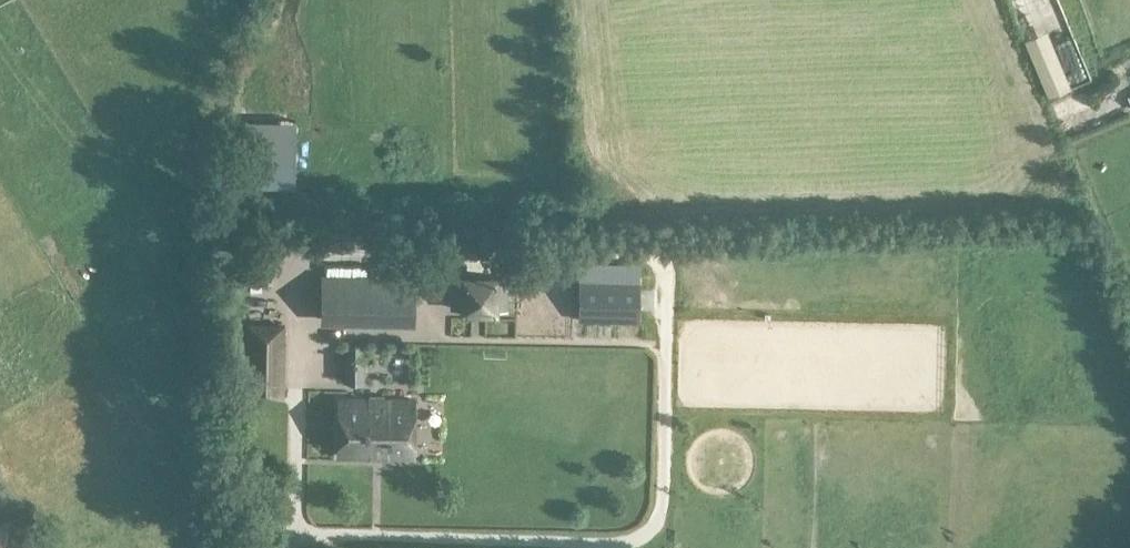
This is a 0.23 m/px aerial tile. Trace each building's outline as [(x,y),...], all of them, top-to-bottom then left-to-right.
[(295,121),(242,120),(240,184),(294,185),(295,121)] [(414,277),(322,275),(321,317),(413,319),(414,277)] [(507,279),(451,278),(451,307),(507,308),(507,279)] [(640,321),(640,281),(578,280),(578,320),(640,321)] [(428,339),(428,322),(330,319),(330,337),(428,339)] [(283,325),(249,325),(248,396),(281,396),(283,325)] [(345,358),(345,380),(363,381),(364,359),(362,359),(362,345),(347,345),(347,358),(345,358)] [(339,456),(414,457),(415,400),(340,398),(339,456)]
